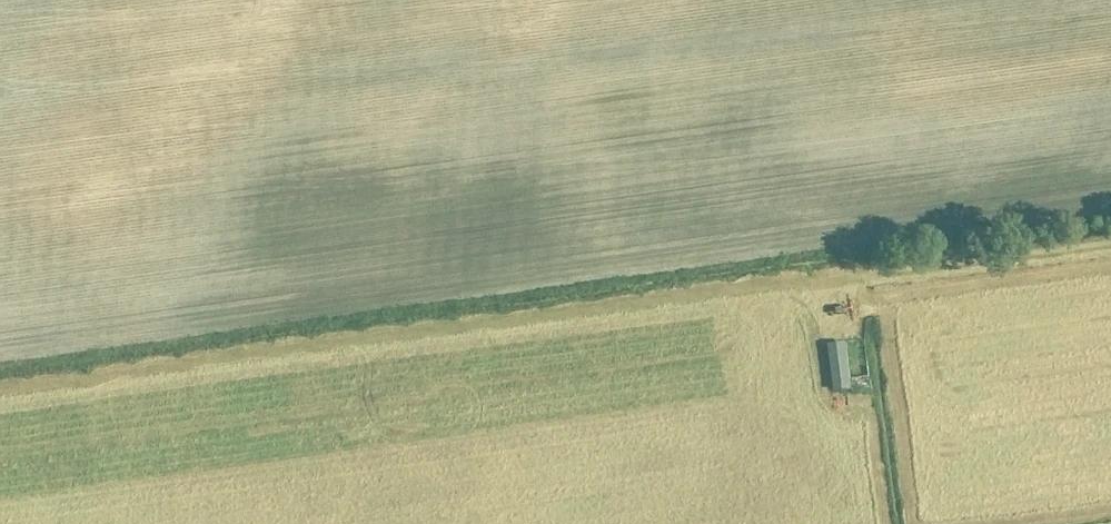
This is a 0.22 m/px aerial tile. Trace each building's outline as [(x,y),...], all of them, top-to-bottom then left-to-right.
[(844,345),(828,347),(833,393),(849,391),(844,345)] [(868,375),(853,374),(852,393),(867,393),(868,375)]
